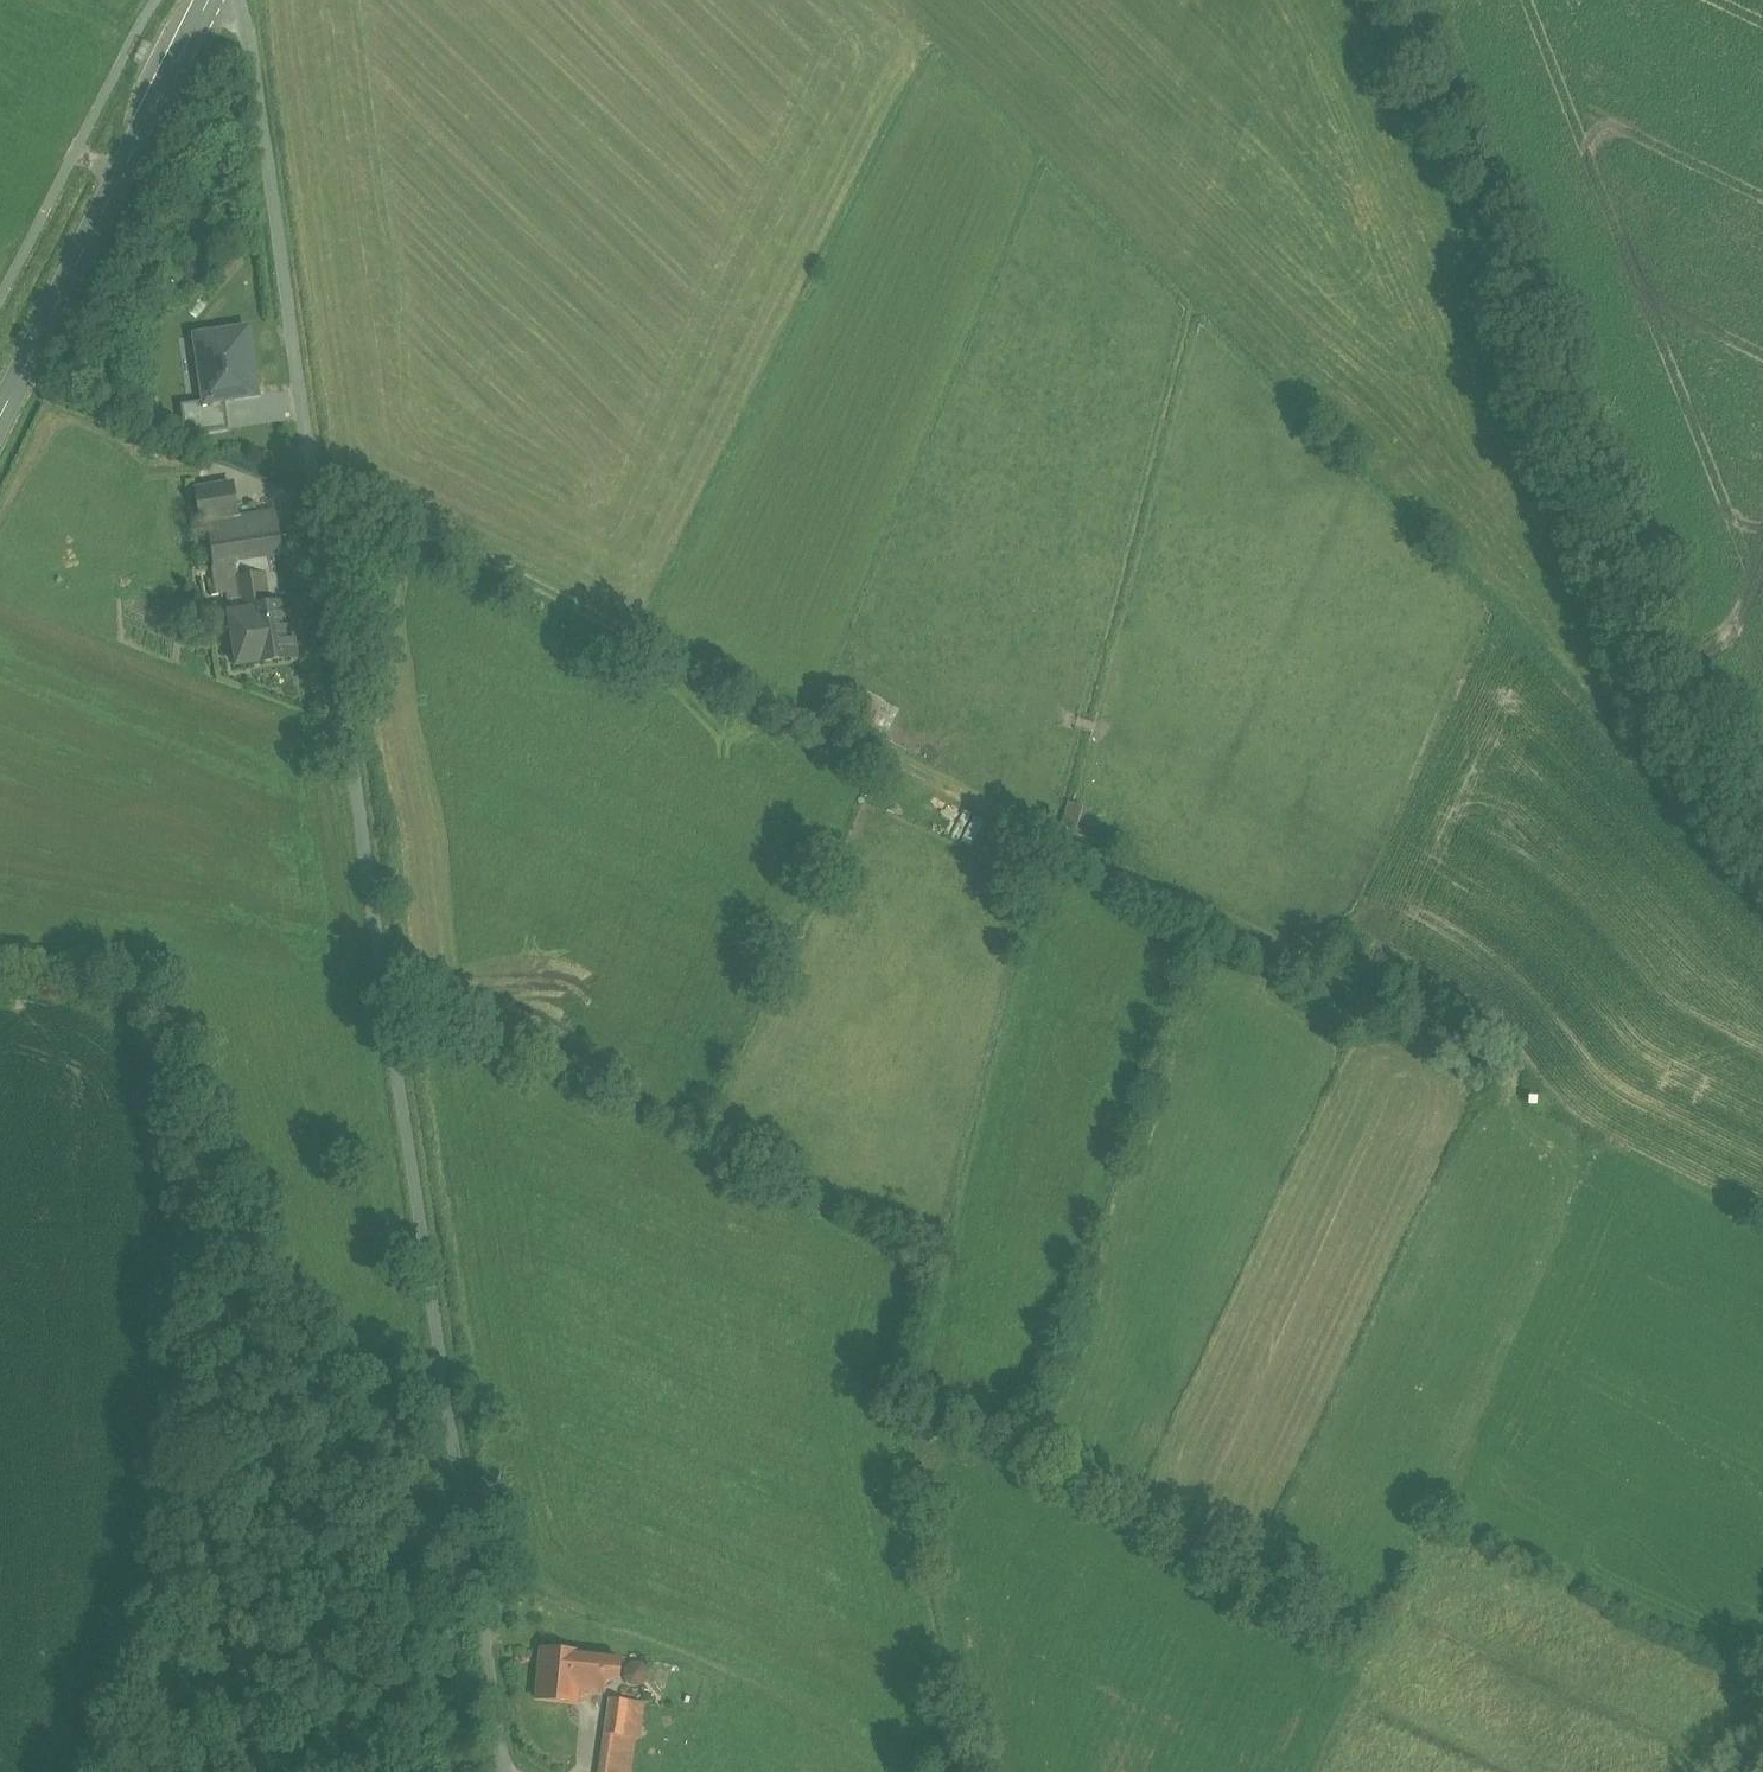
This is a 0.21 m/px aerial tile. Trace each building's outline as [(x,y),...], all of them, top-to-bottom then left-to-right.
[(253,349),(214,355),(218,385),(203,387),(206,404),(221,402),(222,406),(260,400),(253,349)] [(185,419),(208,416),(206,404),(203,387),(203,384),(180,387),(185,419)] [(238,596),(240,613),(265,610),(261,576),(268,575),(266,559),(280,557),(274,515),(234,520),(229,483),(190,488),(195,527),(208,525),(218,599),(238,596)] [(240,613),(228,615),(235,666),(291,659),(284,607),(265,610),(240,613)] [(617,1657),(542,1649),(537,1700),(577,1703),(579,1687),(605,1690),(606,1680),(615,1681),(617,1657)] [(599,1771),(633,1771),(643,1703),(610,1698),(599,1771)]
